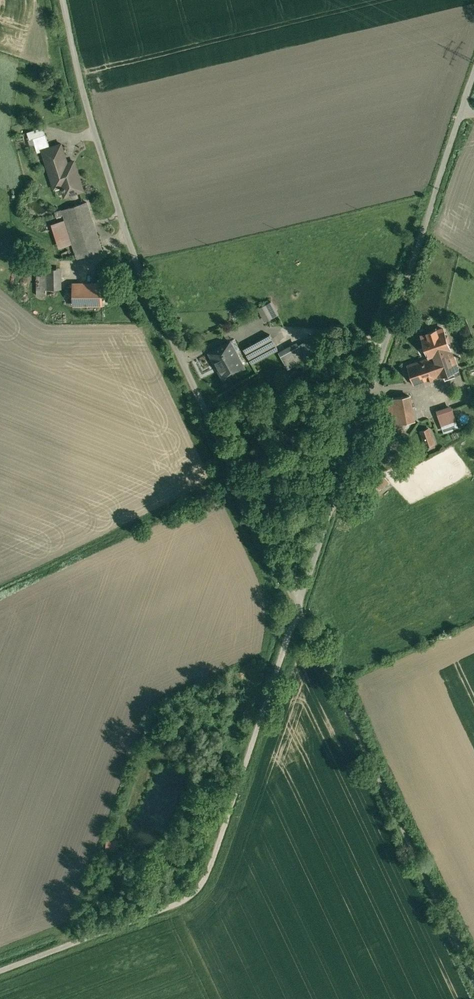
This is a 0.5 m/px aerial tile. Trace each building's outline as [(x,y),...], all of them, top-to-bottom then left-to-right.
[(84,189),(75,160),(67,162),(61,143),(41,149),(52,180),(60,177),(63,186),(60,187),(61,188),(63,187),(66,194),(64,194),(64,196),(84,189)] [(87,201),(55,211),(57,216),(65,213),(78,257),(103,249),(87,201)] [(55,288),(55,268),(46,268),(46,288),(55,288)] [(103,283),(73,283),(73,304),(103,303),(103,283)] [(259,307),(265,320),(281,313),(275,299),(259,307)] [(443,327),(421,334),(428,356),(450,349),(450,348),(448,340),(450,340),(448,334),(445,335),(443,327)] [(270,333),(244,348),(252,362),(278,348),(270,333)] [(231,340),(213,350),(222,367),(220,369),(224,377),(245,366),(231,340)] [(307,340),(282,354),(289,367),(299,362),(301,366),(308,362),(305,355),(313,351),(307,340)] [(428,356),(407,362),(413,382),(440,373),(440,374),(456,369),(450,349),(428,356)] [(413,382),(407,362),(405,363),(411,383),(413,382)] [(462,368),(465,375),(473,371),(473,365),(473,364),(462,368)] [(404,395),(393,397),(397,422),(409,420),(404,395)] [(453,407),(438,412),(442,424),(456,419),(453,407)] [(429,426),(421,429),(427,444),(435,441),(429,426)] [(385,471),(375,476),(380,487),(390,483),(385,471)] [(107,837),(106,849),(118,849),(119,838),(107,837)]
